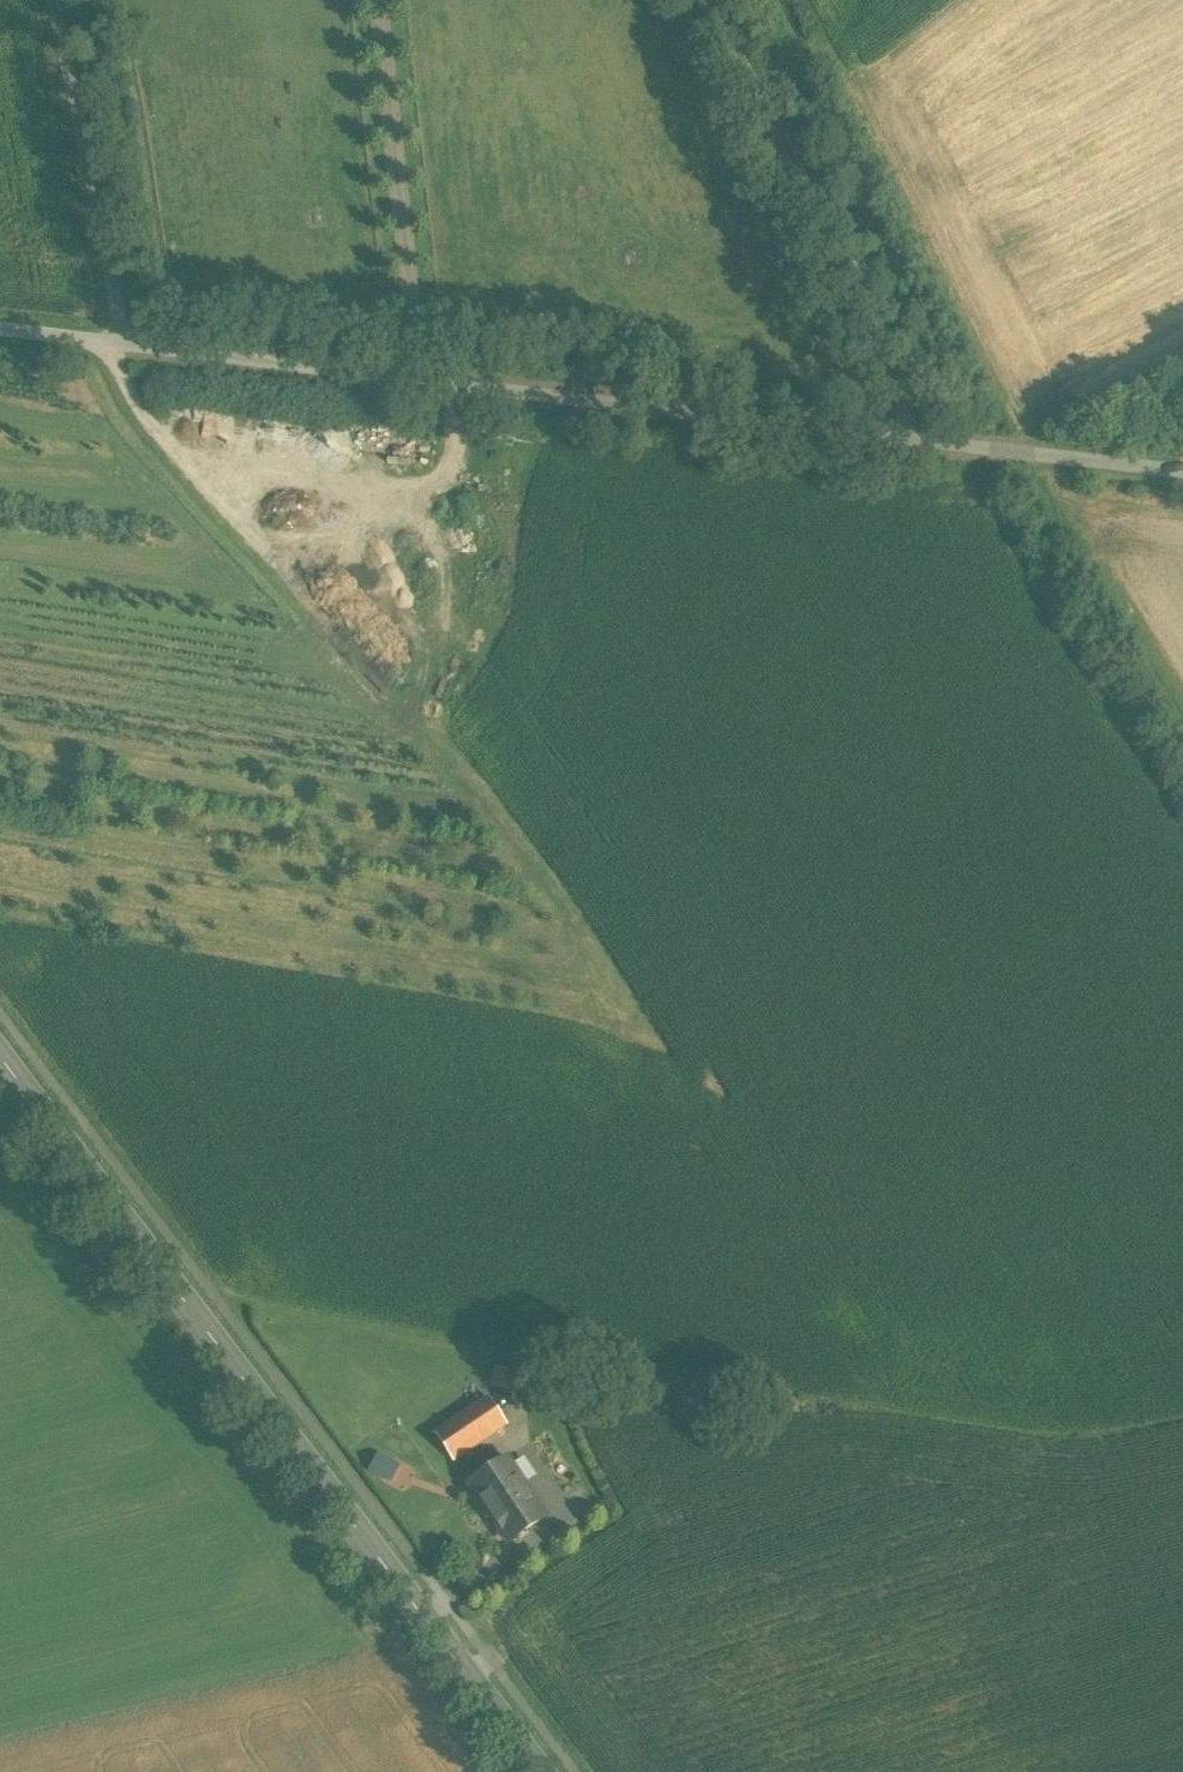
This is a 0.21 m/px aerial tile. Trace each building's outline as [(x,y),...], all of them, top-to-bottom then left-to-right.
[(489,1397),(435,1432),(453,1460),(507,1423),(489,1397)] [(546,1516),(507,1458),(470,1483),(509,1541),(546,1516)]
